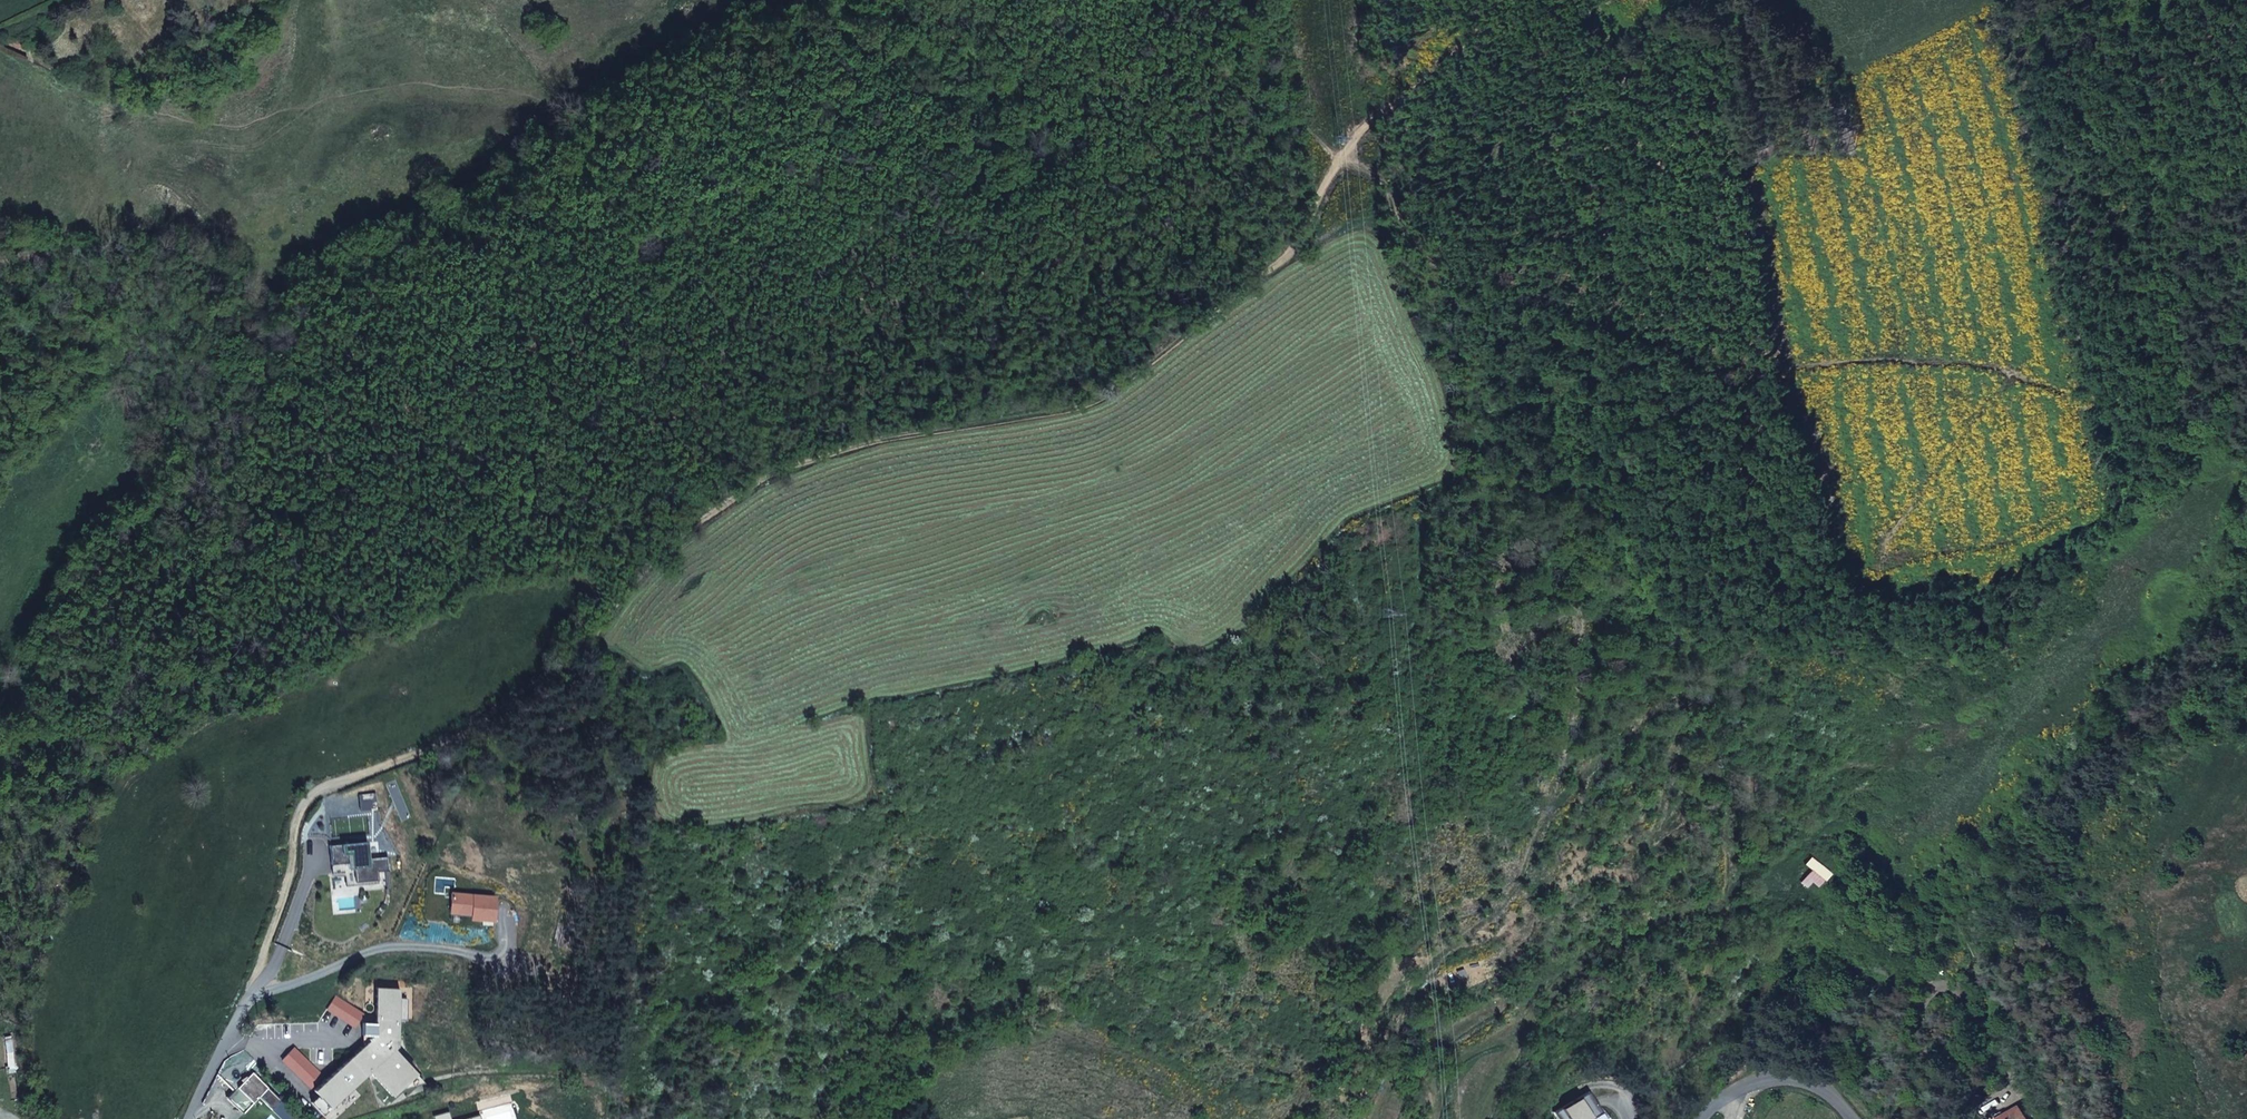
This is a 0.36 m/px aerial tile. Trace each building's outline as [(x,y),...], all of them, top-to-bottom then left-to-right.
[(1817,886),(1829,874),(1810,857),(1805,863),(1811,869),(1800,881),(1806,887),(1812,881),(1817,886)] [(416,1073),(394,1050),(399,1047),(402,989),(377,987),(375,1023),(363,1022),(362,1035),(374,1036),(313,1090),(330,1108),(370,1072),(391,1095),(416,1073)] [(253,1103),(268,1087),(252,1072),(237,1088),(253,1103)] [(1602,1112),(1589,1091),(1556,1112),(1560,1118),(1587,1118),(1588,1118),(1590,1118),(1602,1112)] [(2029,1103),(2020,1109),(2019,1108),(2002,1118),(2039,1118),(2029,1103)]
